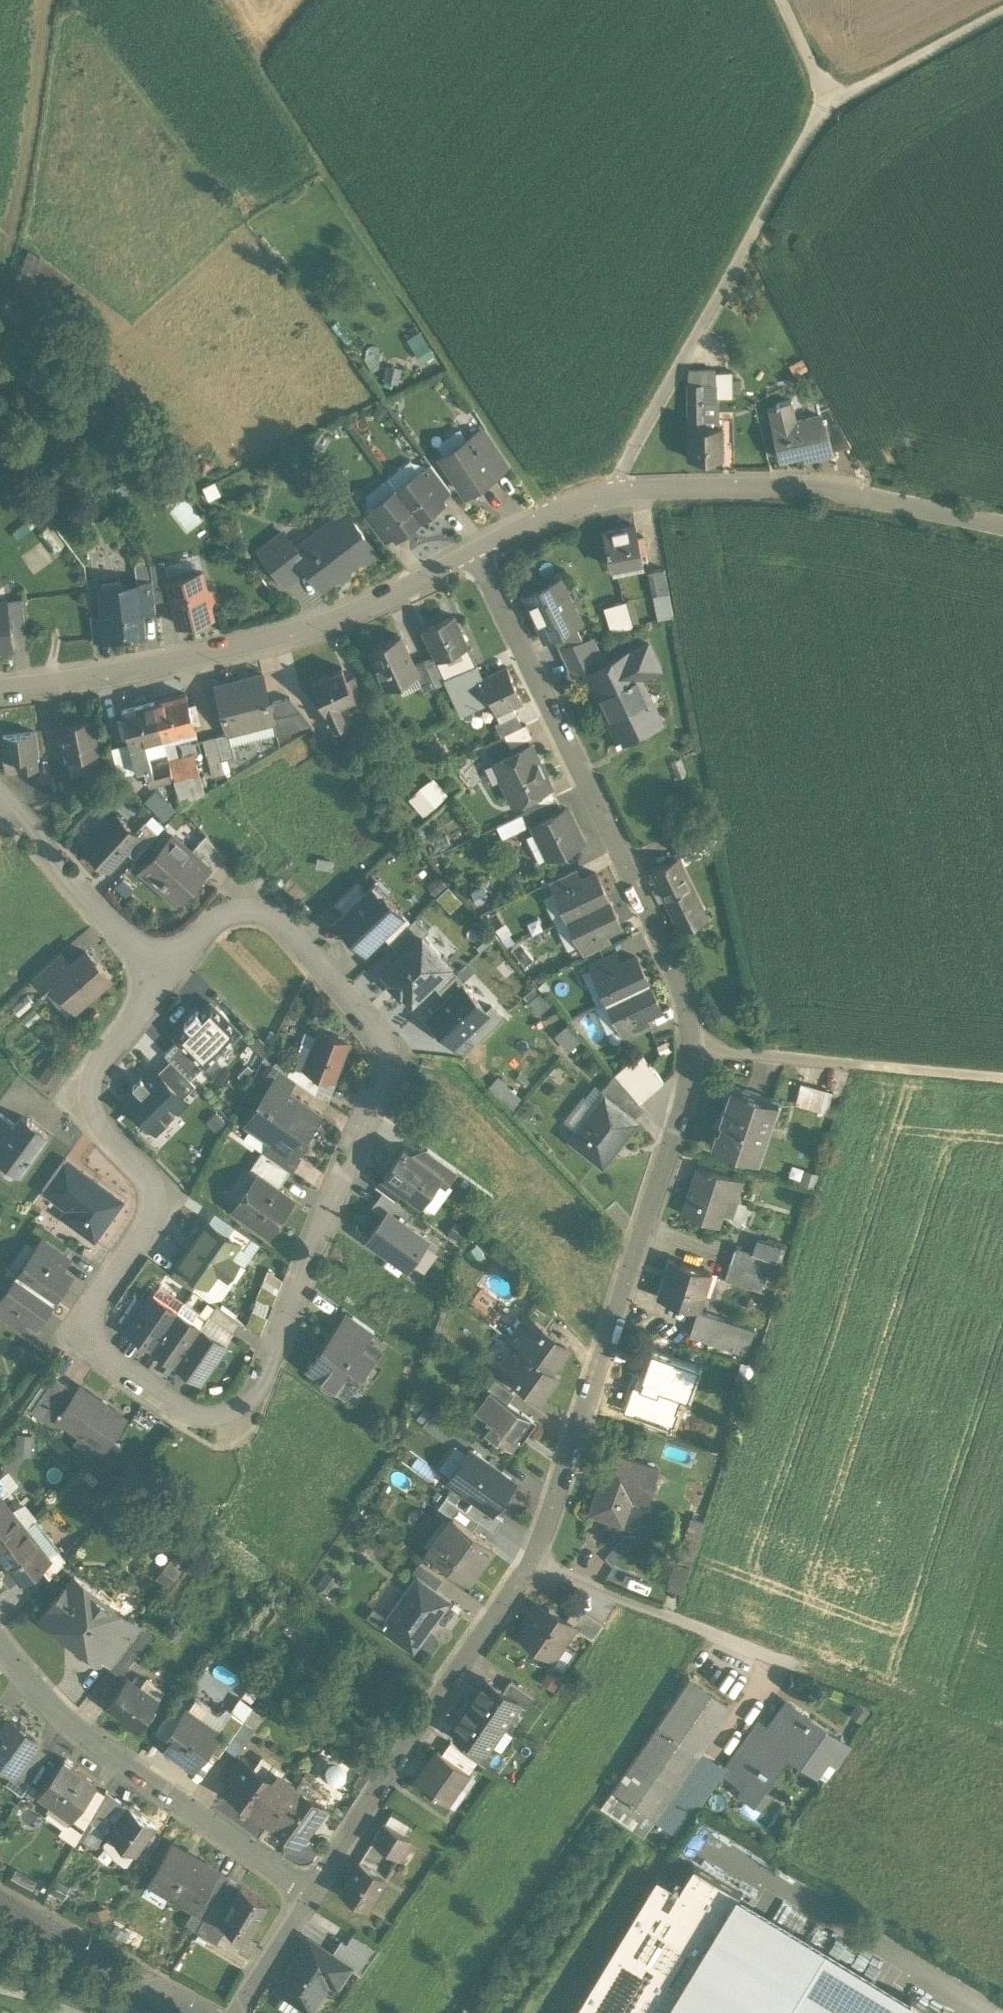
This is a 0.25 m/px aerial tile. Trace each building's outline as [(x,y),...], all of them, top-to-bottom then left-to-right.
[(427,358),(438,352),(426,329),(414,335),(427,358)] [(732,371),(715,372),(715,397),(732,397),(732,371)] [(702,374),(688,372),(687,379),(687,383),(702,383),(702,374)] [(702,427),(702,383),(687,383),(688,427),(688,459),(722,458),(721,426),(702,427)] [(792,399),(775,403),(776,406),(768,408),(772,425),(796,419),(792,399)] [(851,447),(826,400),(816,402),(819,414),(820,414),(822,423),(825,423),(832,451),(851,447)] [(796,419),(772,425),(779,458),(803,452),(804,458),(832,451),(825,423),(822,423),(820,414),(819,414),(796,419)] [(504,466),(480,430),(470,437),(494,473),(504,466)] [(470,437),(442,455),(466,493),(494,474),(494,473),(470,437)] [(450,490),(430,464),(421,471),(420,472),(440,498),(441,498),(450,490)] [(420,472),(421,471),(419,470),(396,488),(420,519),(443,501),(441,498),(440,498),(420,472)] [(396,488),(372,506),(373,508),(374,507),(394,534),(396,537),(420,519),(396,488)] [(166,502),(188,532),(205,520),(183,490),(166,502)] [(394,534),(374,507),(373,508),(364,515),(384,541),(394,534)] [(295,548),(294,550),(306,565),(322,585),(333,577),(340,578),(347,572),(348,565),(357,558),(364,559),(375,551),(344,510),(295,548)] [(635,526),(603,532),(610,568),(642,562),(640,553),(646,552),(643,536),(637,538),(635,526)] [(283,533),(260,550),(284,582),(306,565),(294,550),(295,548),(283,533)] [(171,596),(163,563),(150,566),(152,579),(155,601),(171,596)] [(663,569),(650,572),(655,595),(668,592),(663,569)] [(201,573),(168,581),(178,624),(211,616),(208,604),(212,598),(210,592),(205,589),(201,573)] [(152,579),(136,581),(137,587),(141,614),(142,613),(156,612),(155,601),(152,579)] [(564,605),(552,581),(524,595),(545,638),(552,635),(575,624),(580,621),(570,602),(564,605)] [(123,596),(102,599),(106,637),(106,638),(109,637),(114,641),(120,640),(124,636),(140,634),(139,618),(143,617),(142,613),(141,614),(137,587),(122,589),(123,596)] [(22,599),(5,601),(9,628),(25,626),(22,599)] [(615,628),(638,624),(634,599),(611,603),(615,628)] [(11,648),(9,628),(5,601),(0,601),(0,649),(11,648)] [(103,613),(90,615),(93,638),(106,637),(103,613)] [(453,615),(423,629),(435,655),(437,660),(445,657),(467,646),(453,615)] [(575,624),(552,635),(558,647),(562,646),(582,640),(575,624)] [(400,636),(369,651),(387,688),(417,674),(413,664),(400,636)] [(582,640),(562,646),(574,673),(601,660),(590,638),(582,640)] [(648,643),(633,650),(645,675),(659,668),(648,643)] [(633,650),(595,668),(605,689),(596,694),(618,741),(649,727),(638,705),(650,699),(640,677),(645,675),(633,650)] [(437,660),(435,655),(424,660),(436,686),(447,681),(446,678),(441,669),(437,660)] [(445,657),(437,660),(441,669),(449,665),(445,657)] [(424,660),(424,659),(413,664),(417,674),(425,691),(436,686),(424,660)] [(475,664),(446,678),(447,681),(462,712),(490,699),(481,678),(482,678),(475,664)] [(482,678),(481,678),(490,699),(500,721),(516,713),(511,705),(521,700),(506,667),(482,678)] [(342,669),(313,682),(327,711),(339,706),(356,698),(351,689),(357,686),(352,677),(347,679),(342,669)] [(263,674),(216,686),(228,733),(274,721),(275,721),(270,702),(263,674)] [(186,694),(154,703),(163,737),(195,729),(193,724),(200,722),(195,704),(188,705),(186,694)] [(312,724),(289,697),(270,702),(275,721),(274,721),(277,733),(312,724)] [(154,703),(122,711),(125,722),(119,723),(122,736),(128,734),(131,745),(163,737),(154,703)] [(339,706),(327,711),(335,728),(336,728),(348,722),(339,706)] [(500,721),(495,723),(500,736),(504,734),(521,726),(516,713),(500,721)] [(92,718),(60,724),(67,758),(99,751),(92,718)] [(363,745),(348,722),(336,728),(351,749),(356,746),(358,749),(363,745)] [(521,726),(504,734),(509,746),(531,736),(525,724),(521,726)] [(35,732),(3,736),(6,759),(18,758),(37,756),(38,756),(35,732)] [(235,757),(228,733),(216,736),(222,760),(235,757)] [(216,736),(203,739),(212,775),(225,772),(216,736)] [(531,744),(497,761),(505,777),(501,779),(513,803),(520,800),(550,785),(545,774),(546,773),(545,771),(544,772),(539,762),(541,762),(540,760),(539,761),(531,744)] [(113,752),(97,756),(101,770),(117,765),(113,752)] [(368,770),(354,753),(343,762),(357,779),(368,770)] [(194,754),(169,760),(174,778),(198,771),(194,754)] [(37,756),(18,758),(20,771),(38,769),(37,756)] [(169,760),(146,767),(150,784),(174,778),(169,760)] [(66,773),(51,775),(54,799),(69,797),(66,773)] [(412,794),(428,813),(454,792),(438,773),(412,794)] [(550,785),(520,800),(526,812),(533,809),(556,797),(550,785)] [(556,797),(533,809),(538,821),(562,810),(556,797)] [(538,821),(533,824),(549,857),(582,841),(566,808),(562,810),(538,821)] [(526,812),(521,814),(527,826),(533,824),(538,821),(533,809),(526,812)] [(521,814),(497,826),(503,838),(527,826),(521,814)] [(116,815),(87,847),(109,868),(126,850),(139,836),(135,832),(116,815)] [(157,833),(145,821),(135,832),(139,836),(126,850),(135,858),(157,833)] [(715,827),(675,846),(682,862),(718,844),(715,827)] [(205,834),(190,851),(208,867),(206,870),(209,872),(224,856),(205,834)] [(172,835),(158,851),(162,854),(151,867),(163,878),(157,885),(177,903),(206,870),(208,867),(190,851),(172,835)] [(675,859),(652,870),(659,884),(656,885),(663,900),(666,899),(681,930),(704,919),(675,859)] [(575,869),(550,881),(556,892),(580,881),(579,880),(575,869)] [(580,881),(556,892),(568,918),(608,899),(595,873),(579,880),(580,881)] [(355,882),(334,902),(342,912),(364,891),(355,882)] [(342,912),(336,918),(365,949),(381,933),(402,913),(403,912),(384,893),(381,896),(371,885),(364,891),(342,912)] [(608,899),(568,918),(579,942),(603,930),(604,931),(620,924),(608,899)] [(402,913),(381,933),(390,943),(411,923),(402,913)] [(411,923),(390,943),(401,954),(422,935),(428,929),(417,917),(411,923)] [(603,930),(579,942),(585,954),(609,943),(604,931),(603,930)] [(450,964),(422,935),(401,954),(384,970),(393,980),(391,982),(400,992),(403,990),(412,999),(431,981),(448,965),(450,964)] [(109,978),(86,951),(69,965),(52,980),(53,982),(75,1008),(109,978)] [(614,953),(590,965),(596,976),(620,965),(620,964),(614,953)] [(59,954),(33,977),(44,989),(53,982),(52,980),(69,965),(59,954)] [(620,965),(596,976),(608,1002),(648,982),(635,957),(620,964),(620,965)] [(457,974),(448,965),(431,981),(439,990),(457,974)] [(465,982),(457,974),(439,990),(448,999),(462,985),(465,982)] [(648,982),(608,1002),(619,1026),(643,1014),(644,1015),(660,1008),(648,982)] [(487,1011),(462,985),(448,999),(429,1017),(453,1043),(467,1030),(487,1011)] [(210,1003),(199,1014),(196,1011),(184,1023),(187,1026),(176,1037),(179,1039),(204,1065),(238,1031),(210,1003)] [(487,1011),(467,1030),(478,1042),(503,1018),(492,1007),(487,1011)] [(643,1014),(619,1026),(625,1038),(649,1027),(644,1015),(643,1014)] [(555,1035),(569,1050),(580,1040),(567,1024),(555,1035)] [(306,1067),(305,1068),(323,1075),(333,1079),(347,1042),(320,1031),(314,1046),(306,1067)] [(204,1065),(179,1039),(165,1053),(170,1059),(190,1079),(204,1065)] [(301,1042),(293,1062),(306,1067),(314,1046),(302,1041),(301,1042)] [(51,1054),(39,1075),(61,1087),(73,1066),(51,1054)] [(615,1075),(639,1103),(664,1081),(640,1054),(615,1075)] [(157,1072),(183,1097),(196,1084),(190,1079),(170,1059),(157,1072)] [(293,1062),(292,1062),(287,1074),(295,1080),(316,1094),(323,1075),(305,1068),(306,1067),(293,1062)] [(287,1074),(274,1065),(265,1077),(272,1082),(273,1081),(287,1091),(295,1080),(287,1074)] [(124,1098),(156,1130),(186,1101),(183,1097),(157,1072),(154,1069),(144,1079),(142,1077),(133,1086),(135,1087),(124,1098)] [(503,1075),(494,1085),(516,1105),(525,1096),(503,1075)] [(604,1095),(612,1101),(634,1119),(645,1109),(639,1103),(615,1075),(599,1092),(604,1095)] [(287,1091),(273,1081),(272,1082),(244,1122),(271,1140),(292,1155),(292,1154),(320,1114),(287,1091)] [(832,1092),(800,1084),(795,1104),(826,1113),(832,1092)] [(772,1100),(730,1086),(710,1145),(758,1160),(766,1136),(760,1134),(772,1100)] [(604,1095),(569,1139),(602,1166),(638,1122),(634,1119),(612,1101),(604,1095)] [(16,1124),(15,1124),(0,1113),(0,1146),(16,1124)] [(0,1146),(0,1157),(20,1171),(47,1134),(32,1124),(33,1121),(27,1117),(25,1118),(21,1115),(15,1124),(16,1124),(0,1146)] [(292,1155),(271,1140),(263,1152),(290,1171),(299,1158),(292,1154),(292,1155)] [(420,1159),(404,1148),(384,1176),(403,1189),(421,1202),(439,1177),(441,1174),(420,1159)] [(456,1169),(427,1148),(420,1159),(441,1174),(439,1177),(447,1183),(456,1169)] [(263,1152),(262,1151),(248,1171),(257,1177),(258,1175),(277,1189),(290,1171),(263,1152)] [(64,1159),(42,1190),(57,1201),(80,1170),(64,1159)] [(741,1180),(698,1166),(682,1214),(716,1225),(725,1197),(734,1200),(741,1180)] [(96,1182),(92,1182),(87,1178),(86,1175),(80,1170),(57,1201),(68,1208),(62,1216),(94,1239),(122,1200),(96,1182)] [(257,1177),(235,1208),(269,1232),(292,1199),(277,1189),(258,1175),(257,1177)] [(403,1189),(384,1176),(376,1186),(383,1191),(396,1200),(403,1189)] [(396,1200),(383,1191),(372,1207),(385,1216),(388,1212),(404,1223),(412,1212),(396,1200)] [(385,1216),(369,1238),(408,1265),(427,1239),(404,1223),(388,1212),(385,1216)] [(207,1220),(178,1262),(200,1278),(209,1285),(219,1271),(227,1276),(238,1260),(232,1256),(240,1245),(240,1243),(227,1234),(207,1220)] [(251,1237),(234,1224),(227,1234),(240,1243),(240,1245),(244,1248),(251,1237)] [(784,1248),(757,1239),(752,1254),(775,1262),(776,1260),(781,1261),(784,1248)] [(68,1258),(45,1242),(38,1253),(61,1269),(68,1258)] [(752,1254),(734,1249),(730,1263),(766,1275),(772,1276),(776,1262),(752,1254)] [(38,1253),(35,1250),(18,1274),(53,1299),(70,1275),(61,1269),(38,1253)] [(711,1272),(670,1259),(658,1297),(697,1310),(699,1310),(705,1291),(700,1290),(705,1273),(710,1274),(711,1272)] [(200,1278),(178,1262),(170,1273),(193,1288),(200,1278)] [(766,1275),(730,1263),(725,1277),(726,1279),(761,1291),(766,1275)] [(267,1269),(252,1328),(269,1332),(285,1274),(267,1269)] [(53,1299),(18,1274),(1,1298),(5,1301),(28,1317),(36,1323),(53,1299)] [(183,1301),(159,1285),(153,1294),(177,1311),(183,1301)] [(153,1294),(127,1331),(152,1347),(177,1311),(153,1294)] [(557,1315),(539,1296),(529,1309),(549,1324),(557,1315)] [(133,1298),(119,1318),(129,1325),(143,1305),(133,1298)] [(5,1301),(0,1308),(0,1313),(20,1328),(28,1317),(5,1301)] [(241,1322),(217,1305),(208,1317),(232,1334),(241,1322)] [(699,1310),(697,1310),(689,1334),(746,1353),(754,1329),(699,1310)] [(177,1311),(152,1347),(175,1364),(201,1327),(177,1311)] [(568,1345),(527,1315),(510,1339),(516,1343),(499,1367),(498,1366),(497,1367),(518,1381),(540,1397),(558,1373),(551,1368),(568,1345)] [(374,1331),(353,1316),(341,1333),(362,1348),(374,1331)] [(201,1327),(175,1364),(200,1381),(225,1344),(201,1327)] [(338,1331),(320,1356),(318,1354),(309,1367),(323,1377),(323,1378),(324,1384),(332,1390),(338,1389),(345,1379),(353,1384),(373,1356),(341,1333),(338,1331)] [(694,1368),(651,1353),(643,1376),(637,1374),(625,1407),(647,1415),(646,1419),(669,1427),(670,1423),(672,1424),(676,1413),(674,1413),(676,1409),(654,1401),(658,1390),(683,1399),(694,1368)] [(518,1381),(497,1367),(491,1377),(495,1379),(511,1391),(518,1381)] [(55,1377),(32,1410),(42,1417),(65,1384),(55,1377)] [(511,1391),(495,1379),(487,1390),(492,1394),(493,1393),(507,1403),(514,1393),(511,1391)] [(65,1384),(42,1417),(54,1426),(58,1419),(76,1392),(65,1384)] [(125,1419),(79,1387),(76,1392),(58,1419),(103,1450),(125,1419)] [(507,1403),(493,1393),(492,1394),(472,1422),(500,1443),(499,1444),(504,1448),(505,1446),(511,1450),(524,1432),(526,1432),(533,1422),(507,1403)] [(427,1424),(449,1440),(459,1425),(438,1409),(427,1424)] [(35,1453),(36,1432),(22,1432),(20,1453),(35,1453)] [(493,1512),(515,1482),(469,1449),(447,1480),(473,1498),(493,1512)] [(615,1454),(606,1480),(601,1479),(589,1514),(622,1525),(631,1500),(646,1505),(659,1469),(615,1454)] [(0,1477),(0,1496),(2,1498),(11,1490),(1,1477),(0,1477)] [(33,1519),(11,1490),(2,1498),(24,1526),(33,1519)] [(24,1526),(2,1498),(0,1496),(0,1546),(24,1526)] [(464,1510),(446,1497),(438,1508),(452,1518),(453,1517),(473,1531),(480,1521),(464,1510)] [(493,1512),(473,1498),(464,1510),(480,1521),(494,1532),(503,1520),(493,1512)] [(473,1531),(453,1517),(452,1518),(457,1522),(433,1555),(428,1551),(427,1553),(468,1582),(494,1546),(473,1531)] [(57,1549),(33,1519),(24,1526),(48,1556),(57,1549)] [(691,1519),(678,1559),(691,1563),(704,1523),(691,1519)] [(0,1546),(0,1554),(21,1580),(40,1566),(49,1558),(48,1556),(24,1526),(0,1546)] [(49,1558),(40,1566),(49,1577),(65,1560),(57,1549),(48,1556),(49,1558)] [(162,1577),(174,1584),(186,1565),(173,1558),(162,1577)] [(443,1579),(420,1562),(411,1575),(415,1578),(416,1577),(435,1591),(443,1579)] [(106,1600),(73,1575),(42,1616),(98,1658),(101,1654),(129,1617),(106,1600)] [(415,1578),(380,1627),(412,1651),(449,1601),(435,1591),(416,1577),(415,1578)] [(565,1620),(549,1609),(547,1613),(535,1605),(531,1611),(536,1614),(520,1636),(549,1656),(557,1643),(562,1646),(574,1628),(575,1627),(565,1620)] [(604,1625),(576,1605),(565,1620),(575,1627),(574,1628),(592,1641),(604,1625)] [(129,1617),(101,1654),(112,1663),(140,1626),(129,1617)] [(112,1663),(109,1667),(121,1676),(152,1634),(140,1626),(112,1663)] [(689,1677),(601,1807),(645,1836),(656,1819),(668,1827),(690,1795),(701,1803),(725,1769),(701,1751),(732,1706),(689,1677)] [(158,1700),(126,1678),(106,1705),(138,1728),(158,1700)] [(503,1691),(486,1678),(468,1703),(503,1728),(519,1703),(520,1702),(503,1691)] [(533,1696),(511,1680),(503,1691),(520,1702),(519,1703),(525,1708),(533,1696)] [(251,1709),(239,1700),(231,1711),(243,1720),(251,1709)] [(503,1728),(468,1703),(451,1728),(469,1741),(486,1752),(487,1751),(503,1728)] [(768,1729),(741,1768),(753,1776),(758,1770),(765,1775),(784,1749),(816,1771),(839,1739),(810,1719),(809,1720),(785,1704),(768,1729)] [(263,1718),(251,1709),(243,1720),(224,1747),(236,1755),(263,1718)] [(231,1711),(218,1730),(219,1731),(207,1747),(218,1755),(224,1747),(243,1720),(231,1711)] [(182,1713),(161,1743),(193,1766),(207,1747),(219,1731),(218,1730),(198,1716),(194,1721),(182,1713)] [(8,1718),(0,1729),(0,1762),(16,1773),(38,1743),(40,1740),(25,1730),(27,1728),(26,1725),(21,1722),(18,1722),(17,1724),(8,1718)] [(757,1722),(731,1760),(741,1768),(768,1729),(757,1722)] [(360,1754),(332,1734),(324,1746),(351,1766),(360,1754)] [(486,1752),(469,1741),(462,1750),(476,1760),(485,1766),(493,1755),(487,1751),(486,1752)] [(462,1750),(450,1742),(443,1752),(469,1771),(476,1760),(462,1750)] [(38,1743),(17,1773),(30,1783),(48,1751),(38,1743)] [(443,1752),(438,1749),(416,1781),(448,1803),(470,1772),(469,1771),(443,1752)] [(327,1778),(338,1768),(326,1755),(315,1765),(327,1778)] [(276,1781),(241,1757),(230,1772),(236,1776),(226,1790),(271,1821),(296,1785),(280,1774),(276,1781)] [(96,1782),(64,1759),(39,1792),(55,1804),(58,1800),(74,1811),(71,1815),(72,1816),(76,1810),(96,1782)] [(296,1785),(271,1821),(300,1841),(325,1805),(296,1785)] [(122,1802),(106,1790),(89,1820),(102,1829),(122,1802)] [(155,1826),(122,1802),(102,1829),(136,1853),(155,1826)] [(72,1816),(60,1833),(75,1844),(89,1820),(76,1810),(72,1816)] [(411,1838),(384,1821),(372,1841),(399,1857),(411,1838)] [(218,1870),(172,1843),(149,1884),(193,1909),(194,1910),(218,1870)] [(386,1877),(358,1860),(353,1869),(349,1866),(345,1873),(349,1875),(340,1890),(367,1907),(386,1877)] [(739,1892),(693,1864),(680,1886),(657,1872),(572,2012),(666,2012),(739,1892)] [(218,1870),(194,1910),(193,1909),(184,1924),(196,1930),(204,1917),(216,1898),(227,1879),(228,1876),(218,1870)] [(49,1895),(61,1905),(76,1886),(64,1876),(49,1895)] [(240,1886),(227,1879),(216,1898),(229,1905),(240,1886)] [(268,1903),(241,1886),(240,1886),(229,1905),(219,1921),(227,1926),(225,1929),(232,1934),(235,1930),(246,1938),(268,1903)] [(666,2012),(940,2012),(739,1892),(666,2012)] [(824,1900),(811,1892),(805,1901),(818,1910),(824,1900)] [(229,1905),(216,1898),(204,1917),(217,1925),(219,1921),(229,1905)] [(217,1925),(204,1917),(196,1930),(217,1943),(225,1929),(227,1926),(219,1921),(217,1925)] [(340,1940),(330,1955),(350,1967),(362,1974),(371,1959),(340,1940)] [(330,1955),(309,1941),(279,1990),(310,2010),(328,1981),(337,1987),(350,1967),(330,1955)]
